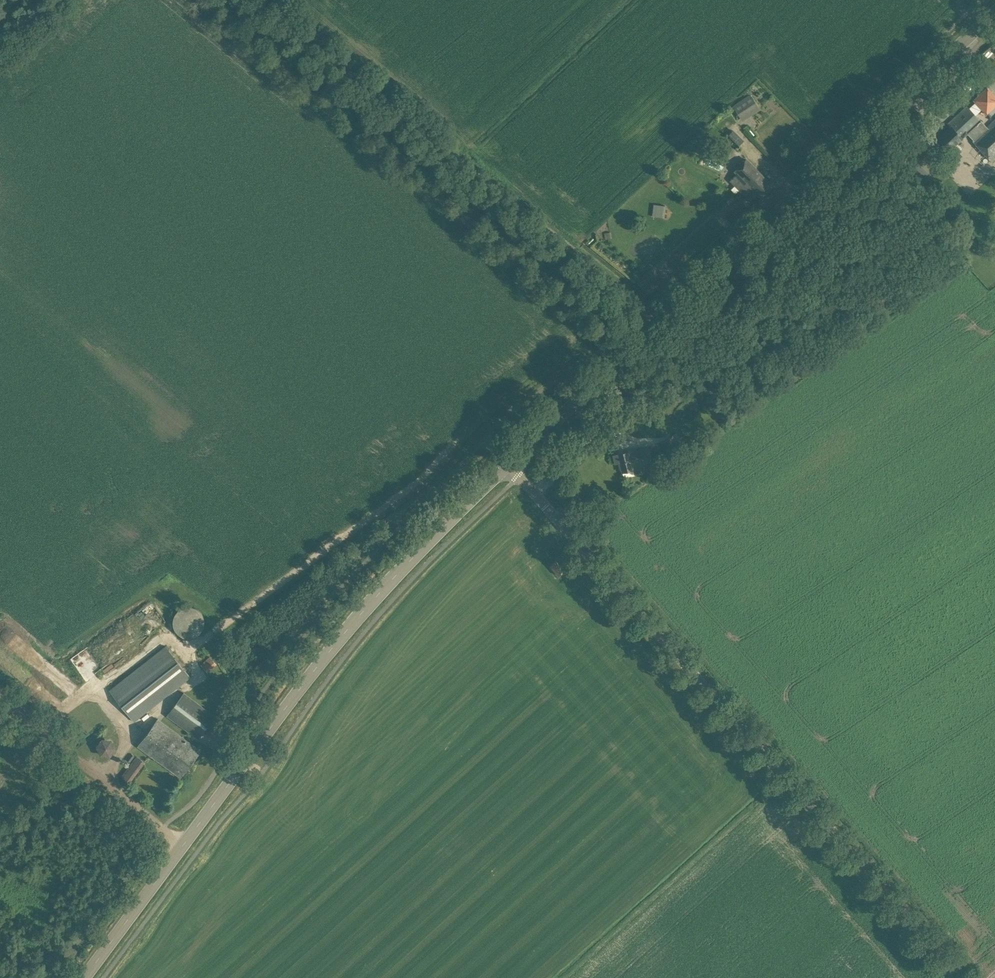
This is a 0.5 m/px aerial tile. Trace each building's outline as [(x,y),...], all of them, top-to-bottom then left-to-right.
[(975,100),(986,112),(994,104),(994,96),(987,88),(975,100)] [(759,108),(750,94),(733,105),(742,119),(759,108)] [(987,127),(967,106),(948,123),(951,126),(962,138),(968,133),(974,140),(973,141),(992,161),(994,158),(994,120),(987,127)] [(945,153),(951,160),(961,151),(955,144),(962,138),(951,126),(938,138),(949,150),(945,153)] [(726,136),(738,146),(744,139),(733,129),(726,136)] [(730,181),(739,189),(741,188),(746,182),(748,184),(760,172),(746,159),(735,171),(737,174),(730,181)] [(739,189),(744,194),(751,187),(761,197),(773,185),(760,172),(748,184),(746,182),(741,188),(739,189)] [(654,204),(652,215),(660,216),(661,205),(654,204)] [(940,237),(947,247),(963,235),(957,226),(940,237)] [(662,442),(672,457),(682,450),(678,445),(683,442),(677,433),(662,442)] [(613,455),(615,463),(620,462),(622,472),(635,469),(634,465),(651,460),(648,447),(629,452),(629,451),(613,455)] [(565,570),(556,560),(550,565),(559,575),(565,570)] [(201,612),(199,610),(198,609),(195,608),(193,607),(191,606),(189,606),(188,606),(185,607),(182,608),(181,609),(179,610),(177,612),(176,613),(175,615),(174,617),(174,619),(173,621),(173,624),(174,626),(175,629),(176,631),(178,632),(180,634),(184,636),(186,637),(188,637),(190,637),(192,637),(195,636),(198,634),(201,632),(202,630),(203,629),(204,627),(205,622),(204,619),(204,617),(203,614),(201,612)] [(110,690),(134,721),(190,676),(166,646),(110,690)] [(201,665),(208,672),(217,664),(209,657),(201,665)] [(167,715),(199,739),(215,716),(184,692),(167,715)] [(138,746),(181,777),(201,750),(158,718),(138,746)] [(96,747),(109,757),(118,745),(106,735),(96,747)] [(121,777),(129,783),(145,762),(137,756),(121,777)]
